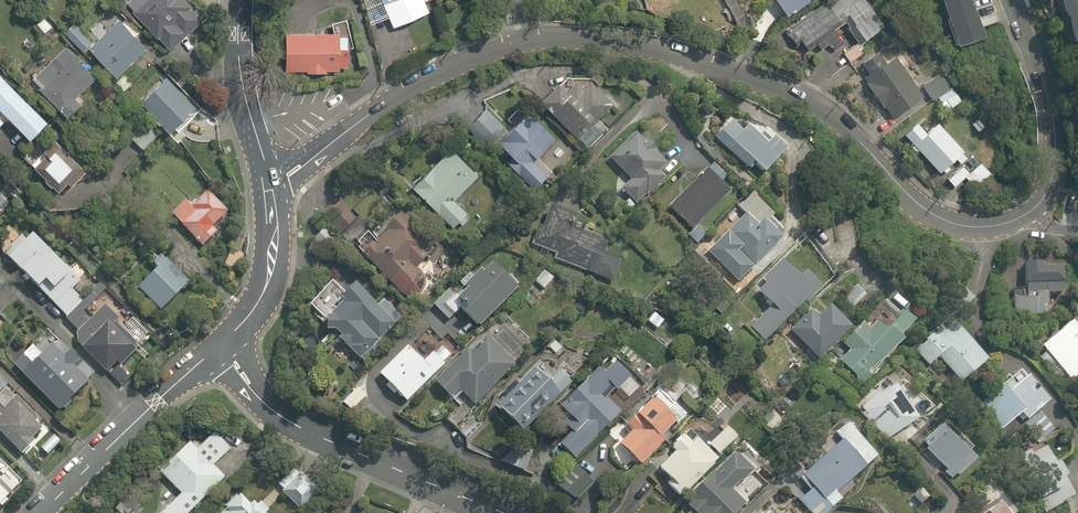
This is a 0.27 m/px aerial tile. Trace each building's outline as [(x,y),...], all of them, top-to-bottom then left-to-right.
[(184,0),(132,0),(124,8),(169,52),(203,18),(184,0)] [(391,28),(426,13),(422,4),(431,0),(379,0),(391,28)] [(784,16),(806,0),(773,0),(784,16)] [(785,31),(795,46),(800,43),(806,53),(815,47),(820,54),(829,48),(832,52),(842,45),(833,31),(845,23),(859,43),(882,27),(863,0),(838,0),(827,8),(824,4),(785,31)] [(953,44),(981,35),(970,0),(939,0),(953,44)] [(1077,38),(1077,0),(1063,0),(1061,1),(1064,14),(1066,14),(1073,39),(1077,38)] [(332,31),(283,31),(284,70),(304,69),(304,74),(324,73),(324,70),(346,70),(346,50),(354,47),(346,18),(329,22),(332,31)] [(145,49),(117,21),(86,52),(114,80),(145,49)] [(73,26),(65,33),(81,51),(89,44),(73,26)] [(73,99),(94,80),(62,47),(27,80),(64,118),(79,104),(73,99)] [(893,57),(862,79),(889,118),(920,96),(893,57)] [(920,86),(931,101),(935,99),(951,86),(940,71),(920,86)] [(28,139),(46,121),(0,72),(0,110),(28,139)] [(133,83),(125,74),(114,85),(123,93),(133,83)] [(194,107),(166,75),(137,101),(166,133),(194,107)] [(588,80),(561,78),(538,102),(578,140),(613,104),(588,80)] [(951,86),(935,99),(946,113),(962,101),(951,86)] [(511,164),(535,186),(548,173),(534,160),(552,141),(525,115),(512,129),(484,103),(469,118),(514,161),(511,164)] [(978,116),(968,124),(976,133),(985,126),(978,116)] [(922,118),(903,135),(937,172),(952,159),(957,164),(967,156),(937,124),(932,129),(922,118)] [(732,122),(715,141),(747,171),(754,164),(765,175),(791,146),(771,127),(759,140),(747,128),(742,132),(732,122)] [(638,131),(610,161),(629,180),(619,191),(635,206),(663,177),(657,171),(664,164),(649,150),(653,146),(638,131)] [(52,141),(40,153),(35,148),(23,160),(31,168),(55,192),(66,181),(70,185),(83,172),(52,141)] [(446,146),(407,184),(451,230),(468,215),(453,199),(476,177),(446,146)] [(969,169),(963,163),(946,179),(953,188),(963,179),(971,188),(989,173),(979,161),(969,169)] [(729,191),(706,169),(668,210),(692,231),(729,191)] [(189,205),(184,200),(168,214),(199,248),(216,232),(211,227),(229,211),(208,188),(189,205)] [(587,271),(586,274),(611,285),(620,262),(600,254),(606,240),(573,226),(582,204),(551,192),(531,244),(554,254),(553,257),(587,271)] [(775,218),(750,194),(736,208),(743,215),(705,253),(738,285),(782,240),(767,226),(775,218)] [(362,215),(344,197),(324,217),(342,235),(362,215)] [(366,230),(351,247),(401,292),(420,272),(416,269),(427,256),(417,247),(432,231),(403,205),(374,237),(366,230)] [(339,240),(322,227),(313,238),(330,251),(339,240)] [(80,282),(34,235),(8,260),(40,292),(34,298),(44,308),(50,302),(55,307),(76,328),(79,331),(74,336),(69,341),(77,349),(105,377),(114,367),(118,371),(136,353),(130,347),(140,337),(104,301),(94,311),(72,289),(80,282)] [(156,267),(134,290),(158,313),(191,280),(156,245),(145,256),(156,267)] [(1012,288),(1011,315),(1044,316),(1045,296),(1064,296),(1065,267),(1039,266),(1039,262),(1023,261),(1022,288),(1012,288)] [(763,341),(816,288),(800,272),(796,276),(782,262),(760,284),(764,288),(758,294),(769,306),(748,326),(763,341)] [(478,327),(516,287),(491,263),(481,275),(472,266),(432,307),(448,323),(460,310),(478,327)] [(541,273),(534,283),(549,295),(556,285),(541,273)] [(333,280),(305,307),(357,360),(406,311),(389,294),(376,307),(352,283),(344,291),(333,280)] [(866,295),(857,286),(842,301),(852,310),(866,295)] [(820,359),(848,329),(824,305),(814,316),(808,311),(790,330),(820,359)] [(862,383),(902,340),(899,337),(913,322),(902,311),(888,327),(877,317),(866,329),(861,325),(842,345),(847,349),(837,360),(862,383)] [(663,321),(652,312),(642,323),(653,333),(663,321)] [(946,320),(911,350),(935,376),(945,366),(960,383),(983,362),(946,320)] [(1040,346),(1069,382),(1077,374),(1077,324),(1075,326),(1071,321),(1040,346)] [(477,347),(473,343),(434,385),(453,403),(460,395),(474,408),(516,363),(487,336),(477,347)] [(10,367),(19,376),(58,412),(87,381),(72,367),(77,362),(53,340),(38,355),(29,347),(10,367)] [(406,404),(454,356),(440,342),(423,360),(407,344),(377,375),(406,404)] [(632,379),(608,356),(558,408),(572,422),(567,427),(571,432),(557,446),(572,461),(620,411),(610,401),(632,379)] [(571,385),(558,372),(547,382),(533,368),(494,408),(521,435),(571,385)] [(1019,372),(978,409),(1000,434),(1019,417),(1025,424),(1048,404),(1019,372)] [(636,378),(626,388),(637,397),(646,387),(636,378)] [(887,442),(902,431),(908,439),(917,433),(911,425),(918,420),(892,384),(862,406),(887,442)] [(369,396),(357,385),(340,403),(352,414),(369,396)] [(343,397),(332,388),(323,399),(334,408),(343,397)] [(640,420),(630,431),(609,456),(625,470),(633,461),(640,466),(646,459),(652,465),(660,456),(655,452),(666,440),(661,435),(682,412),(657,390),(634,416),(640,420)] [(0,408),(0,437),(19,454),(42,429),(8,399),(0,408)] [(459,405),(445,419),(465,439),(479,426),(459,405)] [(784,419),(774,410),(762,422),(771,432),(784,419)] [(971,449),(943,421),(922,442),(928,448),(925,451),(944,471),(942,473),(950,481),(960,471),(962,473),(975,460),(968,452),(971,449)] [(876,457),(844,423),(832,434),(838,440),(798,478),(809,490),(797,501),(809,512),(827,512),(833,507),(828,502),(876,457)] [(681,498),(731,440),(719,430),(703,448),(685,432),(668,452),(673,456),(660,471),(669,479),(665,484),(681,498)] [(198,450),(188,440),(158,471),(180,493),(160,512),(188,512),(195,506),(225,476),(215,466),(232,448),(216,432),(198,450)] [(1041,442),(1009,460),(1039,512),(1044,512),(1072,497),(1041,442)] [(732,450),(684,502),(691,508),(686,512),(737,512),(746,504),(732,491),(752,469),(732,450)] [(0,463),(0,511),(7,503),(4,501),(21,483),(0,463)] [(593,484),(573,467),(556,488),(577,505),(593,484)] [(311,485),(289,468),(276,484),(297,502),(311,485)] [(979,512),(1009,512),(1011,512),(991,484),(970,499),(980,512),(979,512)] [(267,509),(260,502),(256,507),(252,503),(248,508),(236,496),(220,512),(264,512),(267,509)]
